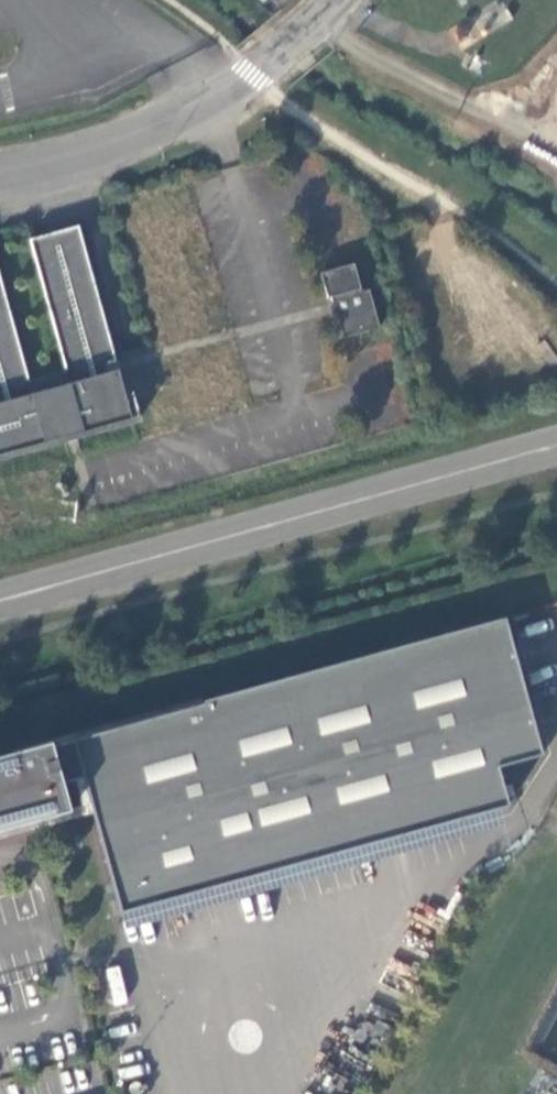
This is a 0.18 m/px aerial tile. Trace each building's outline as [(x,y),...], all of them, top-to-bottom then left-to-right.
[(63,439),(65,434),(75,432),(77,435),(139,421),(135,400),(131,401),(123,372),(113,374),(109,360),(120,356),(85,226),(38,237),(73,366),(34,377),(0,248),(0,456),(63,439)] [(361,262),(325,271),(333,298),(342,297),(351,333),(365,330),(369,339),(379,337),(376,327),(386,324),(377,291),(369,292),(361,262)] [(116,916),(510,807),(499,766),(543,754),(504,618),(205,701),(206,704),(54,745),(53,743),(0,758),(0,829),(64,811),(56,783),(77,777),(85,805),(116,916)]
